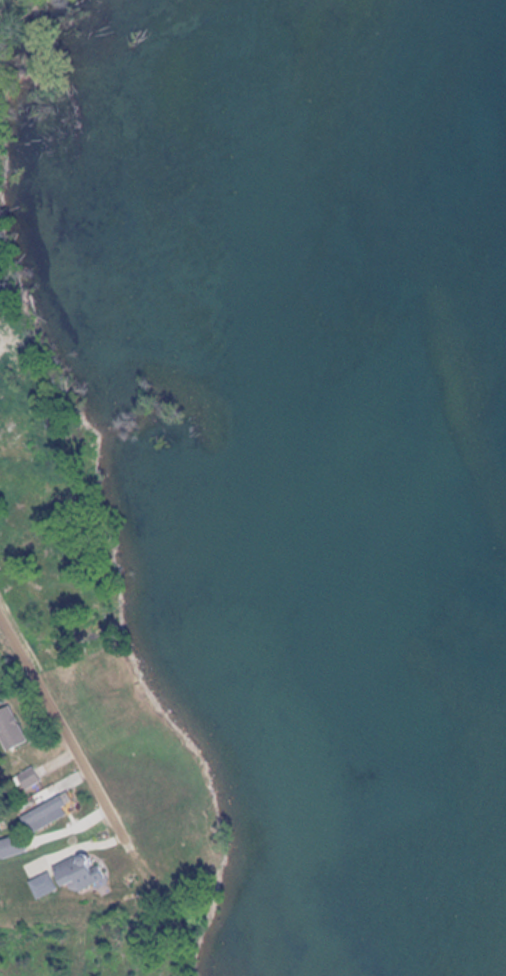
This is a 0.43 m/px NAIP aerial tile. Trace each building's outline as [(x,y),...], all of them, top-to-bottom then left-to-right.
[(9,751),(29,740),(10,704),(0,710),(0,734),(9,751)] [(20,774),(24,790),(41,784),(37,769),(20,774)] [(70,814),(61,796),(22,816),(31,834),(70,814)] [(106,879),(99,864),(95,866),(89,853),(30,878),(38,898),(75,882),(79,890),(106,879)]
